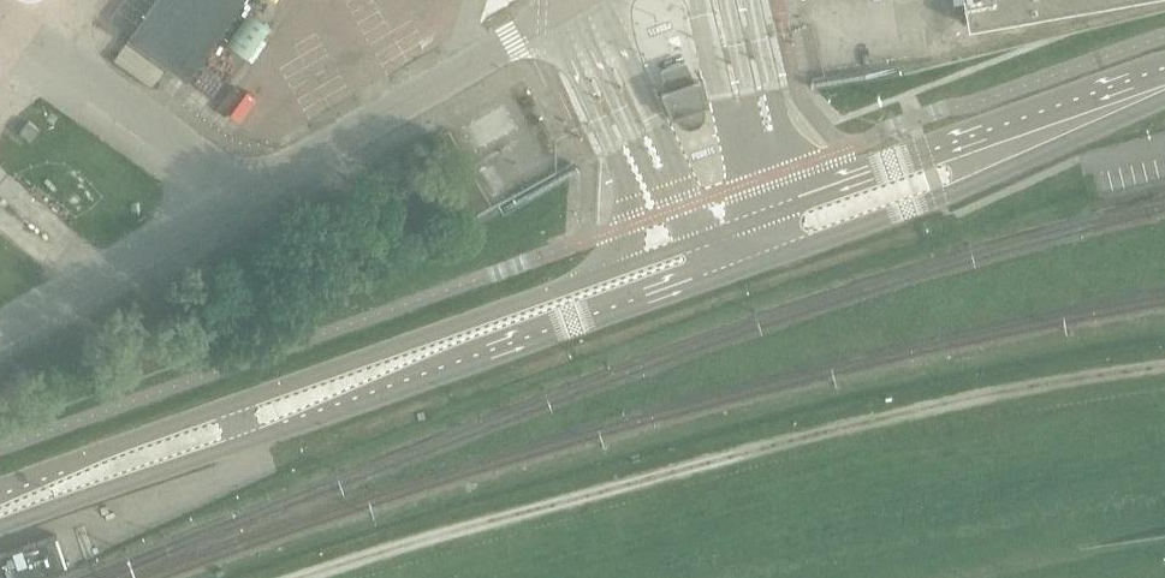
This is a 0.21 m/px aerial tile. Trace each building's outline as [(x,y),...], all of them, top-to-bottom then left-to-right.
[(239,0),(151,0),(125,36),(184,77),(239,0)] [(800,11),(807,9),(804,0),(800,0),(797,1),(800,11)] [(972,17),(973,26),(1123,0),(969,0),(972,17)] [(247,60),(270,28),(249,13),(226,45),(247,60)] [(657,45),(650,47),(654,57),(661,55),(657,45)] [(685,62),(661,70),(665,88),(668,91),(663,94),(672,113),(677,111),(680,117),(684,121),(690,123),(695,121),(699,116),(699,110),(698,103),(704,101),(699,82),(693,82),(693,78),(685,62)] [(505,104),(464,128),(477,152),(519,128),(505,104)] [(550,119),(545,110),(539,113),(543,122),(550,119)] [(483,172),(493,188),(537,161),(527,145),(483,172)] [(0,555),(0,577),(32,577),(63,567),(53,537),(0,555)]
